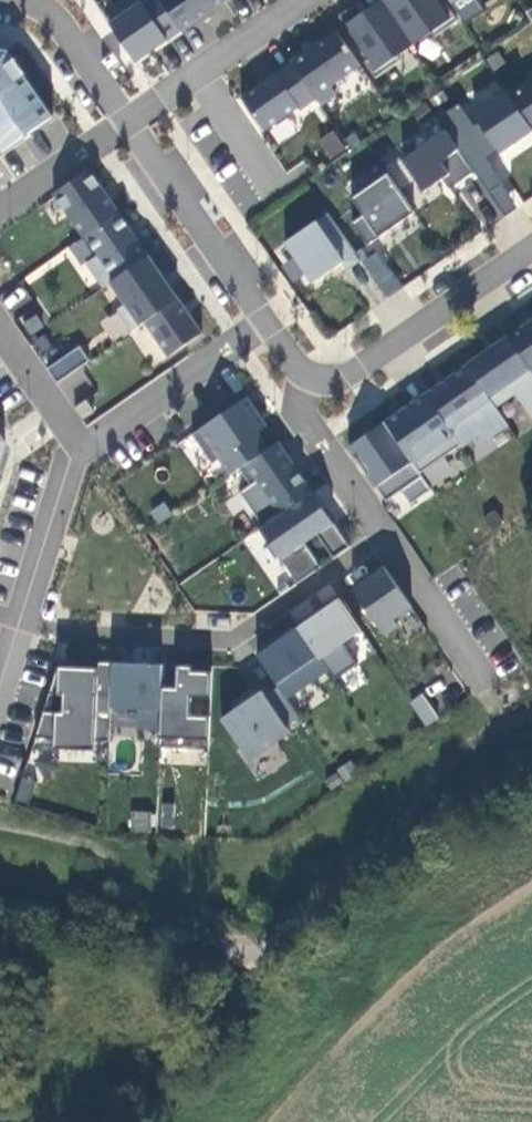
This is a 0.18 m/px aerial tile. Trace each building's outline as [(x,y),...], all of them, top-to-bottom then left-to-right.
[(106,20),(136,63),(182,31),(160,0),(135,0),(106,20)] [(226,0),(160,0),(182,31),(226,0)] [(397,57),(413,46),(382,0),(366,11),(360,2),(339,17),(368,59),(364,62),(376,78),(401,61),(397,57)] [(382,0),(413,46),(432,33),(435,37),(457,22),(446,5),(442,8),(436,0),(382,0)] [(361,65),(336,31),(291,63),(317,99),(321,105),(336,94),(331,87),(361,65)] [(40,148),(49,97),(22,92),(29,54),(0,49),(0,141),(40,148)] [(317,99),(291,63),(241,98),(264,132),(298,108),(300,111),(317,99)] [(531,129),(531,78),(508,95),(531,129)] [(531,132),(531,129),(508,95),(505,91),(445,130),(474,172),(531,132)] [(330,159),(346,148),(332,129),(316,140),(330,159)] [(474,172),(445,130),(402,160),(424,192),(442,179),(449,189),(474,172)] [(84,238),(85,236),(119,213),(89,170),(54,194),(84,238)] [(368,246),(388,231),(415,213),(388,174),(352,199),(364,216),(352,223),(368,246)] [(119,213),(85,236),(99,256),(87,264),(103,288),(111,283),(149,256),(119,213)] [(347,270),(361,261),(328,213),(285,243),(313,284),(342,263),(347,270)] [(378,252),(362,263),(370,274),(386,263),(378,252)] [(133,331),(145,323),(179,299),(149,256),(111,283),(126,305),(118,310),(133,331)] [(403,288),(386,263),(370,274),(387,299),(403,288)] [(202,333),(179,299),(145,323),(168,357),(202,333)] [(37,314),(23,318),(35,352),(49,347),(37,314)] [(531,372),(531,320),(508,337),(531,372)] [(467,366),(495,407),(516,392),(531,415),(531,372),(508,337),(467,366)] [(47,369),(57,384),(90,361),(80,347),(47,369)] [(486,442),(509,426),(495,407),(467,366),(426,394),(461,445),(463,448),(481,435),(486,442)] [(461,445),(426,394),(385,422),(420,474),(461,445)] [(240,469),(269,449),(258,433),(267,427),(247,397),(192,435),(213,464),(220,460),(231,476),(240,469)] [(420,474),(385,422),(349,447),(387,502),(402,491),(411,504),(432,490),(420,474)] [(240,492),(264,527),(313,493),(278,443),(269,449),(240,469),(251,485),(240,492)] [(298,584),(322,567),(305,544),(317,535),(334,559),(350,547),(313,493),(264,527),(260,529),(298,584)] [(254,530),(241,540),(281,592),(294,582),(254,530)] [(412,607),(385,567),(353,589),(385,636),(399,627),(394,620),(412,607)] [(361,631),(339,599),(298,628),(320,659),(361,631)] [(320,659),(298,628),(257,656),(279,687),(287,699),(328,671),(320,659)] [(69,672),(56,672),(36,738),(55,739),(96,741),(110,741),(111,708),(113,663),(69,661),(69,672)] [(69,672),(69,661),(59,661),(56,672),(69,672)] [(113,663),(111,708),(139,709),(138,729),(160,730),(162,688),(163,665),(113,663)] [(211,698),(213,668),(178,666),(177,689),(162,688),(160,730),(160,747),(209,749),(210,718),(190,717),(191,697),(211,698)] [(287,699),(279,687),(265,696),(262,691),(222,719),(250,760),(290,733),(286,727),(300,717),(287,699)] [(422,693),(409,701),(426,727),(439,718),(422,693)] [(96,741),(55,739),(55,749),(95,751),(96,741)] [(174,803),(161,803),(160,827),(173,828),(174,803)] [(127,828),(148,833),(152,813),(132,809),(127,828)]
